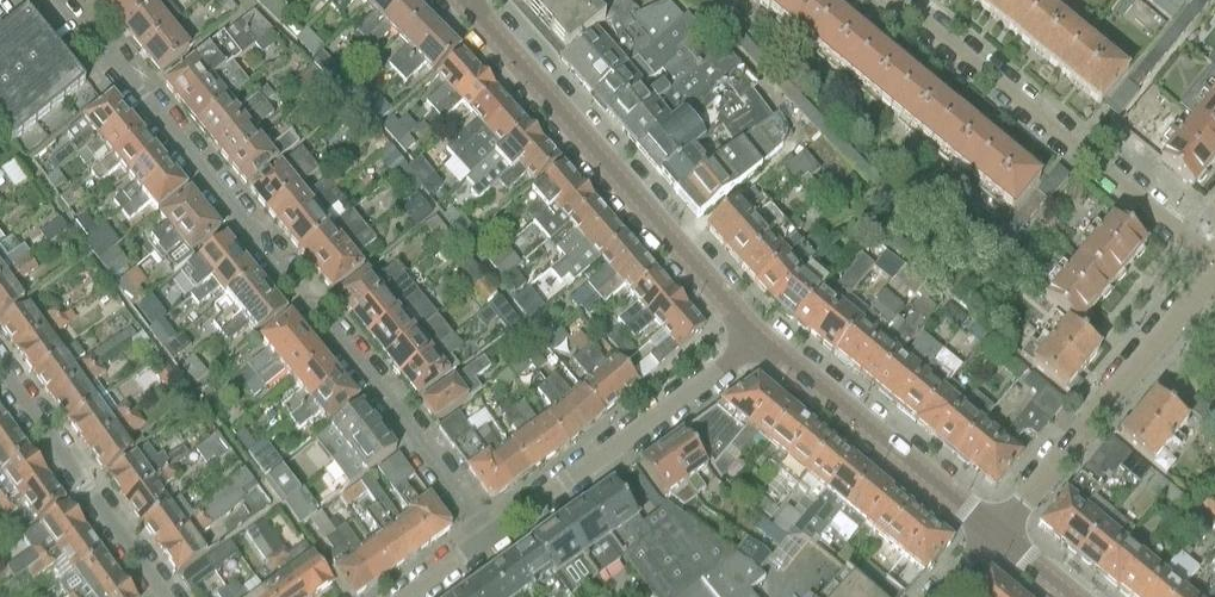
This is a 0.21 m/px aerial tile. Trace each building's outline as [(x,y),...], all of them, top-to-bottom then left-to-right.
[(103,6),(112,17),(122,28),(150,5),(146,0),(111,0),(103,6)] [(221,11),(230,3),(228,0),(212,0),(221,11)] [(254,0),(278,25),(289,16),(273,0),(254,0)] [(329,8),(336,15),(338,17),(338,16),(339,15),(340,14),(355,0),(337,0),(332,5),(331,5),(330,7),(329,8)] [(355,34),(363,42),(363,41),(364,40),(368,37),(368,36),(405,0),(371,0),(366,5),(375,14),(358,31),(356,32),(355,34)] [(363,42),(372,51),(373,50),(375,48),(392,31),(399,39),(423,15),(408,0),(405,0),(368,36),(368,37),(364,40),(363,41),(363,42)] [(596,32),(638,13),(622,0),(517,0),(566,56),(594,33),(596,32)] [(702,9),(708,2),(706,0),(693,0),(702,9)] [(757,4),(767,12),(777,0),(752,0),(757,4)] [(767,12),(772,16),(777,20),(798,37),(808,46),(836,12),(821,0),(777,0),(767,12)] [(1018,38),(1046,5),(1039,0),(982,0),(978,5),(1018,38)] [(1167,22),(1176,11),(1163,0),(1142,0),(1167,22)] [(1177,0),(1163,0),(1176,11),(1181,4),(1177,0)] [(1178,22),(1188,31),(1212,2),(1210,0),(1196,0),(1178,22)] [(682,20),(666,2),(594,33),(566,56),(559,61),(591,98),(626,70),(682,20)] [(702,9),(738,48),(744,40),(708,2),(702,9)] [(122,28),(140,50),(169,27),(150,5),(122,28)] [(1018,38),(1059,72),(1086,39),(1046,5),(1018,38)] [(3,127),(1,129),(6,135),(12,143),(80,87),(84,84),(82,82),(80,78),(72,69),(25,12),(0,33),(0,124),(3,127)] [(163,85),(180,106),(232,64),(254,46),(267,35),(272,31),(253,12),(163,85)] [(836,12),(808,46),(818,54),(849,79),(876,45),(836,12)] [(408,48),(388,68),(396,76),(440,32),(423,15),(399,39),(408,48)] [(627,70),(591,98),(606,115),(673,60),(668,53),(699,30),(686,16),(682,20),(627,70)] [(1178,22),(1152,53),(1162,62),(1188,31),(1178,22)] [(284,30),(295,41),(302,34),(291,23),(284,30)] [(169,27),(140,50),(159,72),(188,49),(169,27)] [(673,60),(606,115),(621,132),(713,58),(702,44),(706,40),(699,30),(668,53),(673,60)] [(305,31),(294,42),(312,59),(319,52),(318,51),(322,48),(305,31)] [(440,32),(396,76),(405,84),(425,64),(434,74),(441,67),(458,50),(440,32)] [(267,35),(254,46),(261,56),(275,45),(267,35)] [(1086,39),(1059,72),(1099,105),(1127,72),(1086,39)] [(738,48),(774,87),(781,78),(744,40),(738,48)] [(876,45),(849,79),(856,85),(857,87),(879,104),(889,112),(917,79),(876,45)] [(621,132),(634,148),(738,65),(724,49),(713,58),(621,132)] [(308,62),(322,76),(333,67),(319,52),(312,59),(308,62)] [(1152,53),(1126,85),(1136,93),(1162,62),(1152,53)] [(426,104),(434,113),(479,73),(462,54),(437,77),(445,87),(426,104)] [(231,65),(180,106),(196,126),(228,100),(247,85),(231,65)] [(660,177),(692,149),(717,127),(753,96),(751,93),(758,87),(738,65),(634,148),(660,177)] [(311,67),(299,76),(310,89),(321,80),(311,67)] [(322,76),(342,95),(352,85),(333,67),(322,76)] [(462,105),(470,114),(495,91),(479,73),(434,113),(442,122),(462,105)] [(774,87),(810,126),(817,117),(781,78),(774,87)] [(917,79),(889,112),(898,120),(919,137),(929,145),(957,112),(917,79)] [(352,85),(345,92),(362,109),(371,100),(354,83),(352,85)] [(1106,108),(1118,118),(1138,94),(1126,85),(1106,108)] [(1193,120),(1214,138),(1214,89),(1210,85),(1196,102),(1203,108),(1193,120)] [(446,151),(454,160),(511,109),(495,91),(470,114),(478,122),(446,151)] [(228,100),(196,126),(213,146),(263,105),(255,95),(236,111),(228,100)] [(721,155),(676,195),(695,217),(697,220),(701,217),(716,205),(750,177),(759,169),(782,147),(786,136),(773,122),(753,96),(717,127),(733,149),(722,156),(721,155)] [(73,144),(48,164),(55,173),(75,156),(126,115),(111,97),(93,112),(82,121),(65,135),(73,144)] [(371,100),(362,109),(378,125),(387,116),(371,100)] [(263,105),(213,146),(229,166),(260,140),(253,131),(272,116),(263,105)] [(511,109),(454,160),(469,178),(502,149),(503,147),(513,138),(526,126),(511,109)] [(337,122),(356,140),(368,130),(350,112),(337,122)] [(957,112),(929,145),(959,170),(963,174),(970,179),(998,145),(957,112)] [(126,115),(75,156),(84,167),(106,150),(112,158),(141,134),(126,115)] [(816,133),(846,165),(854,155),(817,117),(810,126),(816,133)] [(391,119),(381,127),(397,146),(407,137),(398,127),(391,119)] [(1158,160),(1191,187),(1195,182),(1198,185),(1205,176),(1202,174),(1214,159),(1214,160),(1214,138),(1193,120),(1183,131),(1176,125),(1162,142),(1169,148),(1158,160)] [(398,127),(407,137),(412,132),(404,122),(398,127)] [(469,178),(466,181),(474,190),(470,193),(477,201),(481,198),(497,183),(542,144),(526,126),(513,138),(503,147),(502,149),(469,178)] [(420,128),(411,136),(417,142),(426,134),(420,128)] [(112,158),(89,176),(97,186),(120,168),(127,177),(156,153),(141,134),(112,158)] [(260,140),(229,166),(246,188),(265,173),(297,147),(289,136),(269,152),(260,140)] [(407,137),(397,146),(404,154),(414,146),(407,137)] [(542,144),(497,183),(498,185),(500,187),(506,193),(526,176),(534,184),(559,162),(543,145),(542,144)] [(998,145),(970,179),(973,181),(980,187),(1001,205),(1011,213),(1024,197),(1039,179),(998,145)] [(660,177),(676,195),(721,155),(715,148),(701,160),(692,149),(660,177)] [(391,149),(382,156),(389,165),(385,167),(394,178),(395,177),(405,168),(406,167),(391,149)] [(268,176),(249,191),(266,212),(298,187),(317,171),(300,150),(268,176)] [(134,186),(112,203),(120,212),(171,171),(156,153),(127,177),(134,186)] [(789,158),(778,167),(786,176),(795,186),(804,178),(806,177),(809,180),(819,172),(803,154),(792,163),(789,158)] [(854,155),(846,165),(872,192),(881,184),(854,155)] [(469,178),(454,160),(441,172),(457,189),(466,181),(469,178)] [(16,161),(3,168),(13,187),(26,181),(16,161)] [(417,161),(406,169),(421,189),(432,179),(417,161)] [(528,211),(528,219),(533,224),(579,185),(562,166),(537,188),(530,194),(536,201),(537,202),(529,210),(528,210),(528,211)] [(405,168),(395,177),(411,197),(421,189),(406,169),(405,168)] [(1041,187),(1034,195),(1044,203),(1047,205),(1068,179),(1056,169),(1055,171),(1041,187)] [(171,171),(120,212),(128,222),(149,204),(150,206),(157,214),(168,205),(186,191),(171,171)] [(55,173),(44,182),(52,192),(64,184),(55,173)] [(432,179),(421,189),(428,198),(441,186),(433,177),(432,179)] [(804,178),(795,186),(811,205),(822,196),(810,181),(809,180),(806,177),(804,178)] [(891,179),(867,207),(878,216),(902,188),(891,179)] [(298,187),(266,212),(270,217),(282,233),(334,192),(325,181),(306,197),(298,187)] [(594,203),(579,185),(533,224),(548,243),(569,224),(594,203)] [(70,191),(59,200),(68,212),(79,203),(70,191)] [(334,192),(282,233),(298,253),(330,227),(322,217),(342,201),(334,192)] [(146,244),(153,252),(204,212),(190,194),(157,220),(165,229),(146,244)] [(1034,195),(1008,227),(1017,235),(1044,203),(1034,195)] [(822,196),(811,205),(823,219),(834,210),(822,196)] [(419,197),(404,209),(417,225),(432,213),(419,197)] [(705,228),(722,248),(769,208),(761,198),(746,210),(737,200),(705,228)] [(555,250),(564,260),(609,221),(594,203),(569,224),(576,232),(555,250)] [(722,248),(739,268),(785,227),(777,217),(769,208),(722,248)] [(838,214),(827,222),(834,230),(850,218),(849,217),(843,209),(838,214)] [(330,227),(298,253),(315,274),(367,232),(350,211),(330,227)] [(451,211),(443,217),(448,225),(450,223),(456,218),(451,211)] [(204,212),(153,252),(162,263),(180,248),(188,258),(220,232),(204,212)] [(1088,247),(1078,259),(1110,286),(1114,281),(1117,283),(1124,275),(1121,273),(1133,258),(1136,261),(1143,252),(1140,250),(1144,245),(1126,229),(1130,224),(1117,213),(1103,230),(1095,223),(1080,240),(1088,247)] [(456,218),(450,223),(461,237),(470,229),(460,215),(456,218)] [(85,217),(74,225),(75,226),(84,239),(85,240),(96,232),(85,217)] [(435,219),(424,227),(440,248),(451,239),(435,219)] [(59,221),(38,236),(46,247),(67,232),(59,221)] [(573,284),(600,261),(625,239),(609,221),(564,260),(549,273),(560,286),(568,278),(573,284)] [(785,228),(739,268),(754,285),(786,257),(800,244),(793,236),(801,230),(793,221),(785,227),(785,228)] [(851,225),(843,235),(855,246),(864,236),(851,225)] [(1008,227),(978,263),(988,271),(1017,235),(1008,227)] [(884,228),(876,237),(903,260),(911,251),(884,228)] [(367,232),(315,274),(331,294),(363,268),(355,258),(375,242),(367,232)] [(88,249),(97,261),(113,248),(105,237),(88,249)] [(194,264),(179,276),(184,282),(187,285),(194,294),(240,257),(225,239),(206,254),(196,262),(194,264)] [(440,248),(439,248),(449,262),(461,252),(451,239),(440,248)] [(477,239),(471,244),(479,255),(486,250),(477,239)] [(569,301),(577,310),(579,309),(640,256),(625,239),(600,261),(607,268),(569,301)] [(769,297),(776,305),(803,275),(815,261),(800,244),(754,285),(767,299),(769,297)] [(505,247),(486,262),(502,281),(514,272),(521,266),(505,247)] [(28,260),(30,258),(23,248),(19,251),(6,260),(6,259),(0,251),(0,280),(28,260)] [(113,248),(97,261),(110,279),(127,267),(113,248)] [(169,272),(188,258),(180,248),(162,263),(169,272)] [(911,251),(903,260),(943,294),(951,285),(911,251)] [(884,254),(875,265),(887,275),(896,263),(884,254)] [(640,256),(579,309),(587,318),(602,305),(603,304),(623,287),(630,296),(656,274),(640,256)] [(217,292),(224,300),(255,275),(240,257),(190,298),(198,308),(217,292)] [(821,291),(793,324),(806,334),(807,332),(814,338),(841,307),(850,296),(873,268),(861,258),(835,289),(828,282),(821,291)] [(469,259),(457,269),(473,289),(485,280),(469,259)] [(1110,286),(1078,259),(1070,270),(1061,263),(1046,281),(1053,287),(1043,299),(1076,327),(1080,322),(1083,324),(1090,315),(1088,313),(1100,299),(1102,301),(1109,293),(1107,290),(1110,286)] [(0,280),(0,317),(14,307),(23,301),(8,281),(17,275),(20,279),(21,281),(36,271),(28,260),(0,280)] [(988,271),(978,263),(949,298),(969,315),(978,304),(967,295),(988,271)] [(335,298),(352,319),(403,278),(395,268),(374,284),(365,273),(335,298)] [(860,323),(832,356),(844,366),(845,364),(852,369),(850,371),(852,372),(895,321),(894,320),(900,312),(896,309),(908,295),(913,299),(914,297),(915,297),(925,285),(915,277),(904,268),(860,323)] [(133,272),(125,279),(137,293),(145,286),(133,272)] [(525,287),(514,272),(502,281),(514,296),(525,287)] [(617,322),(625,332),(671,292),(656,274),(630,296),(637,304),(617,322)] [(212,325),(220,334),(270,294),(255,275),(224,300),(213,309),(220,318),(212,325)] [(776,310),(793,324),(821,291),(806,278),(803,275),(776,305),(778,307),(776,310)] [(403,278),(352,319),(368,339),(396,317),(398,315),(399,314),(419,298),(416,294),(411,288),(410,286),(403,278)] [(125,279),(115,287),(132,308),(142,300),(137,293),(125,279)] [(473,289),(472,290),(483,304),(496,294),(485,280),(483,281),(473,289)] [(925,285),(915,297),(925,304),(933,292),(925,285)] [(527,290),(511,303),(511,304),(512,305),(514,307),(522,317),(538,303),(530,293),(529,292),(527,290)] [(653,323),(661,332),(687,310),(671,292),(625,332),(633,341),(653,323)] [(270,294),(220,334),(227,344),(247,328),(254,338),(285,313),(270,294)] [(396,317),(368,339),(384,359),(430,322),(433,320),(435,318),(419,298),(399,314),(398,315),(396,317)] [(150,300),(137,311),(140,315),(154,305),(150,300)] [(501,301),(488,311),(502,329),(515,319),(501,301)] [(165,320),(154,305),(140,315),(152,330),(165,320)] [(947,305),(938,317),(958,332),(967,321),(947,305)] [(15,351),(62,317),(56,309),(46,316),(49,320),(41,326),(26,306),(0,324),(0,330),(15,351)] [(841,307),(814,338),(818,341),(816,343),(832,356),(860,323),(850,314),(841,307)] [(668,340),(648,358),(657,368),(703,329),(687,310),(661,332),(668,340)] [(895,321),(852,372),(875,392),(903,359),(899,355),(914,337),(925,323),(913,313),(902,327),(895,321)] [(15,351),(32,376),(62,354),(47,334),(55,328),(58,333),(68,326),(62,317),(15,351)] [(247,369),(255,379),(305,339),(288,317),(258,341),(267,352),(247,369)] [(430,322),(384,359),(401,380),(432,355),(431,354),(451,338),(444,329),(442,327),(435,318),(433,320),(430,322)] [(1031,344),(1020,357),(1030,366),(1051,383),(1069,398),(1081,385),(1075,380),(1098,352),(1095,349),(1097,347),(1088,339),(1086,342),(1083,340),(1084,339),(1081,336),(1080,337),(1073,331),(1065,324),(1055,336),(1048,331),(1034,347),(1031,344)] [(152,330),(149,332),(160,347),(168,341),(156,326),(152,330)] [(530,327),(520,335),(530,349),(540,341),(530,327)] [(62,354),(32,376),(50,400),(94,368),(98,365),(135,338),(130,331),(119,339),(118,338),(92,356),(89,359),(81,365),(84,369),(77,375),(71,366),(83,357),(74,345),(62,354)] [(614,331),(605,339),(610,346),(620,337),(614,331)] [(560,332),(542,346),(549,354),(566,339),(560,332)] [(578,334),(570,342),(580,354),(589,346),(578,334)] [(142,335),(129,345),(135,354),(149,344),(142,335)] [(162,350),(172,362),(190,348),(180,336),(162,350)] [(896,406),(941,352),(921,336),(903,359),(875,392),(894,407),(896,406)] [(620,337),(610,346),(625,363),(627,362),(635,355),(620,337)] [(432,355),(401,380),(418,400),(458,368),(450,358),(461,349),(451,338),(431,354),(432,355)] [(284,373),(292,383),(322,359),(305,339),(255,379),(263,389),(264,390),(284,373)] [(589,346),(580,354),(620,400),(637,385),(615,359),(606,366),(589,346)] [(899,412),(914,424),(948,384),(960,369),(941,352),(896,406),(901,410),(899,412)] [(526,355),(522,359),(530,368),(536,374),(545,367),(534,354),(529,358),(526,355)] [(587,381),(579,388),(602,415),(620,400),(580,354),(571,362),(587,381)] [(1025,371),(1005,355),(996,365),(1016,382),(1025,371)] [(189,360),(180,368),(196,386),(207,377),(191,358),(191,359),(189,360)] [(281,411),(290,422),(340,381),(322,359),(292,383),(301,394),(281,411)] [(482,359),(421,404),(435,424),(467,400),(461,392),(490,370),(482,359)] [(522,359),(507,371),(515,380),(530,368),(522,359)] [(50,400),(67,424),(111,393),(108,390),(102,394),(94,384),(105,376),(98,365),(50,400)] [(164,365),(152,375),(164,391),(177,382),(164,365)] [(247,369),(228,384),(236,394),(244,388),(245,387),(255,379),(247,369)] [(507,371),(492,383),(499,392),(515,380),(507,371)] [(554,376),(545,383),(585,429),(602,415),(579,388),(571,396),(554,376)] [(1023,385),(1022,386),(1031,393),(1036,398),(1045,387),(1031,376),(1023,385)] [(245,387),(244,388),(252,397),(263,389),(255,379),(245,387)] [(340,381),(290,422),(298,432),(318,416),(327,426),(357,402),(340,381)] [(552,410),(544,417),(567,445),(585,429),(545,383),(536,391),(552,410)] [(686,431),(713,469),(773,398),(775,396),(759,383),(752,383),(686,431)] [(928,432),(935,439),(961,407),(955,403),(962,395),(948,384),(914,424),(926,434),(928,432)] [(1036,398),(1028,407),(1030,409),(1048,424),(1049,422),(1062,407),(1065,404),(1047,388),(1045,387),(1036,398)] [(939,444),(953,457),(981,424),(992,411),(972,394),(961,407),(935,439),(940,443),(939,444)] [(104,397),(67,424),(85,448),(133,414),(127,405),(117,412),(113,406),(111,405),(105,397),(104,397)] [(1153,398),(1135,419),(1176,453),(1183,444),(1176,438),(1187,425),(1171,412),(1172,412),(1168,409),(1167,409),(1164,406),(1166,404),(1158,397),(1156,400),(1153,398)] [(756,437),(766,446),(794,412),(780,400),(778,402),(773,398),(713,469),(721,480),(756,437)] [(1186,412),(1211,434),(1214,429),(1214,417),(1195,401),(1186,412)] [(507,402),(497,409),(502,416),(512,409),(507,402)] [(521,403),(512,409),(548,458),(567,445),(544,417),(536,424),(521,403)] [(315,442),(314,443),(330,464),(377,428),(360,406),(341,421),(315,442)] [(1000,440),(975,471),(980,475),(978,477),(980,479),(993,490),(1002,479),(1020,457),(1010,448),(1022,434),(1029,434),(1035,439),(1048,424),(1030,409),(1028,407),(1013,424),(1000,440)] [(517,437),(508,444),(529,472),(548,458),(512,409),(502,416),(517,437)] [(467,423),(476,435),(493,423),(485,410),(467,423)] [(12,427),(0,411),(0,436),(12,427)] [(794,412),(766,446),(778,455),(769,465),(777,472),(786,462),(790,457),(791,455),(812,430),(806,425),(808,423),(794,412)] [(133,414),(85,448),(103,474),(133,452),(133,451),(123,438),(123,437),(121,435),(129,430),(130,429),(139,423),(133,414)] [(511,486),(474,436),(457,414),(438,428),(489,498),(494,499),(511,486)] [(1125,421),(1113,435),(1132,450),(1152,467),(1165,478),(1175,466),(1169,461),(1176,453),(1135,419),(1130,425),(1125,421)] [(969,466),(975,471),(1000,440),(981,424),(953,457),(967,468),(969,466)] [(29,451),(12,427),(0,436),(0,472),(29,451)] [(377,428),(330,464),(348,488),(395,453),(377,428)] [(484,429),(474,436),(511,486),(529,472),(508,444),(499,450),(484,429)] [(777,472),(776,473),(796,489),(805,478),(806,477),(833,444),(831,443),(830,445),(812,430),(791,455),(790,457),(786,462),(777,472)] [(242,432),(234,439),(247,455),(251,452),(255,449),(256,449),(242,432)] [(681,434),(660,450),(696,498),(705,491),(695,477),(707,468),(706,466),(705,467),(681,434)] [(194,452),(204,466),(211,461),(214,465),(223,458),(214,445),(218,442),(214,436),(194,452)] [(1053,537),(1058,541),(1118,470),(1129,456),(1109,439),(1037,526),(1050,537),(1053,537)] [(251,452),(247,455),(264,477),(281,464),(264,442),(256,449),(255,449),(251,452)] [(805,478),(796,489),(806,498),(802,502),(796,509),(805,517),(812,509),(851,462),(845,458),(847,456),(833,444),(806,477),(805,478)] [(144,450),(106,478),(123,502),(170,468),(172,467),(188,456),(184,451),(183,450),(181,447),(165,458),(165,459),(155,466),(144,450)] [(696,498),(660,450),(639,465),(663,498),(662,499),(663,500),(667,497),(681,509),(696,498)] [(0,508),(19,495),(47,475),(29,451),(0,472),(0,508)] [(398,456),(377,472),(409,516),(410,515),(431,544),(448,532),(449,527),(428,498),(418,505),(404,485),(414,478),(398,456)] [(1129,456),(1118,470),(1126,476),(1128,478),(1139,464),(1129,456)] [(801,522),(788,538),(789,538),(792,541),(802,539),(809,545),(814,539),(817,542),(870,478),(851,462),(812,509),(805,517),(801,522)] [(170,468),(123,502),(141,526),(171,505),(160,489),(168,483),(170,482),(178,476),(172,467),(170,468)] [(226,489),(232,498),(251,485),(242,473),(224,486),(226,489)] [(265,483),(263,485),(281,508),(283,506),(296,497),(278,473),(265,483)] [(19,495),(0,508),(1,509),(7,517),(7,518),(17,511),(14,506),(22,501),(36,521),(65,500),(47,475),(19,495)] [(870,478),(827,530),(846,547),(863,526),(890,494),(884,490),(885,488),(872,476),(870,478)] [(1156,501),(1159,498),(1169,487),(1156,476),(1143,491),(1156,501)] [(369,478),(358,486),(364,494),(375,509),(411,559),(431,544),(410,515),(409,516),(400,522),(385,501),(369,478)] [(251,485),(232,498),(236,503),(243,498),(246,496),(256,489),(252,484),(251,485)] [(652,539),(650,537),(627,504),(613,484),(583,505),(624,560),(652,539)] [(358,486),(339,499),(345,508),(364,494),(358,486)] [(1169,487),(1159,498),(1178,514),(1188,503),(1169,487)] [(296,497),(283,506),(299,529),(308,522),(316,516),(300,494),(296,497)] [(863,526),(883,542),(911,509),(896,496),(894,498),(890,494),(863,526)] [(200,507),(190,514),(179,499),(171,505),(141,526),(158,551),(206,516),(215,510),(209,501),(200,507)] [(762,499),(754,508),(768,520),(769,521),(777,512),(762,499)] [(1093,499),(1058,541),(1064,546),(1063,548),(1076,559),(1112,515),(1098,503),(1093,499)] [(206,516),(158,551),(176,575),(197,560),(206,554),(197,541),(205,535),(207,533),(223,522),(226,501),(215,510),(206,516)] [(9,568),(8,572),(14,580),(27,571),(58,549),(86,529),(68,504),(49,518),(41,524),(40,525),(23,537),(21,539),(31,552),(9,568)] [(596,579),(624,560),(583,505),(557,525),(596,579)] [(727,552),(699,531),(666,506),(662,512),(669,517),(672,521),(650,537),(652,539),(624,560),(637,579),(650,596),(683,596),(734,557),(727,552)] [(777,512),(768,523),(784,537),(800,519),(786,507),(780,515),(777,512)] [(381,536),(371,543),(392,572),(411,559),(375,509),(366,516),(381,536)] [(883,542),(902,558),(929,527),(922,522),(924,520),(911,509),(883,542)] [(1188,521),(1198,529),(1207,518),(1197,510),(1188,521)] [(316,516),(308,522),(316,533),(328,524),(320,514),(316,516)] [(1092,569),(1096,573),(1123,541),(1131,531),(1112,515),(1076,559),(1090,571),(1092,569)] [(759,520),(752,530),(773,547),(774,548),(777,551),(785,541),(770,528),(759,520)] [(263,522),(254,528),(267,546),(275,557),(284,551),(263,522)] [(529,544),(551,574),(552,575),(561,588),(564,592),(567,596),(572,596),(585,588),(586,587),(596,579),(557,525),(529,544)] [(929,527),(902,558),(922,575),(951,542),(930,525),(929,527)] [(344,527),(334,535),(371,587),(392,572),(371,543),(361,550),(344,527)] [(254,528),(245,535),(266,563),(275,557),(267,546),(254,528)] [(64,558),(75,574),(104,554),(86,529),(58,549),(27,571),(34,580),(64,558)] [(334,535),(333,535),(334,536),(325,544),(332,554),(322,561),(348,596),(357,596),(371,587),(334,535)] [(739,549),(733,556),(734,557),(757,575),(764,565),(769,559),(745,541),(739,549)] [(1101,580),(1114,591),(1142,557),(1123,541),(1096,573),(1103,578),(1101,580)] [(506,561),(532,596),(567,596),(564,592),(561,588),(552,575),(551,574),(529,544),(506,561)] [(229,546),(208,560),(216,572),(237,557),(229,546)] [(275,557),(303,596),(317,596),(333,586),(304,546),(288,557),(284,551),(275,557)] [(845,549),(836,559),(846,567),(853,560),(855,557),(845,549)] [(121,578),(104,554),(76,573),(75,574),(57,587),(58,588),(59,590),(61,592),(64,596),(95,596),(121,578)] [(1180,589),(1196,570),(1177,555),(1162,574),(1161,573),(1141,596),(1174,596),(1180,589)] [(264,592),(267,596),(303,596),(275,557),(266,563),(273,573),(277,570),(283,578),(264,592)] [(747,594),(764,580),(757,575),(734,557),(683,596),(750,596),(747,594)] [(1161,573),(1142,557),(1114,591),(1121,596),(1141,596),(1161,573)] [(506,561),(487,575),(503,596),(532,596),(506,561)] [(179,580),(189,593),(215,575),(206,562),(179,580)] [(821,596),(872,596),(844,572),(821,596)] [(865,575),(861,580),(875,592),(884,581),(874,572),(869,578),(865,575)] [(875,592),(881,596),(901,596),(909,588),(890,573),(884,581),(875,592)] [(1006,592),(1001,587),(1003,585),(988,573),(966,596),(1002,596),(1006,592)] [(465,590),(470,596),(503,596),(487,575),(469,588),(465,590)] [(95,596),(135,596),(121,578),(95,596)] [(227,592),(227,593),(230,596),(248,596),(243,589),(240,591),(236,585),(227,592)] [(1207,596),(1214,596),(1214,587),(1207,596)]
